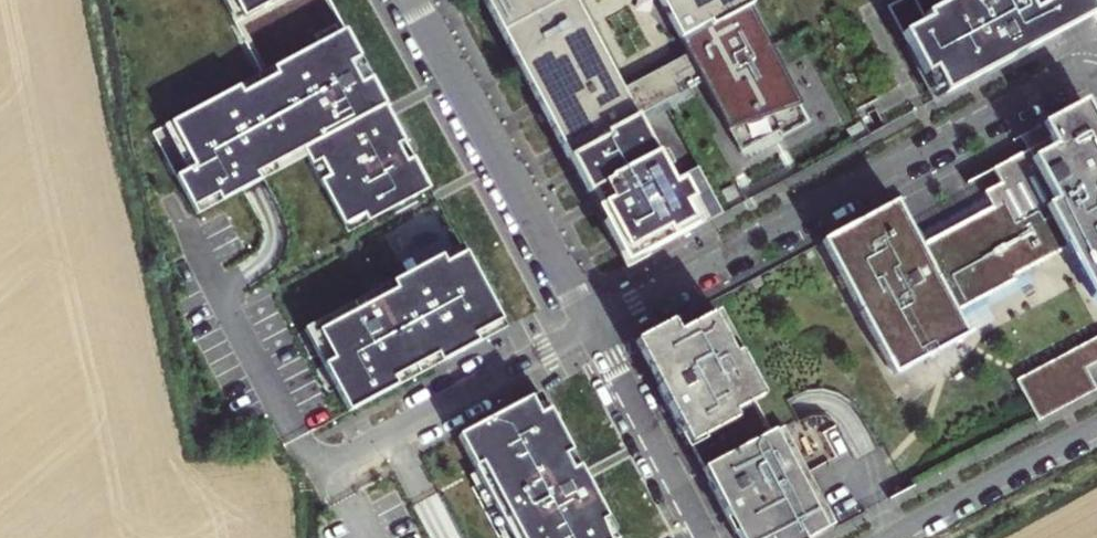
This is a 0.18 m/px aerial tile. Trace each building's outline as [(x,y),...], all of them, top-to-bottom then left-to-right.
[(245,19),(279,0),(234,0),(245,19)] [(566,154),(634,117),(702,81),(740,151),(769,135),(771,140),(808,121),(779,67),(781,65),(746,0),(659,0),(687,52),(619,89),(571,0),(483,0),(566,154)] [(920,14),(912,0),(893,0),(882,5),(933,98),(1090,12),(1084,0),(1048,0),(1039,5),(1037,0),(946,0),(920,14)] [(354,24),(174,124),(197,167),(186,173),(206,211),(316,151),(358,228),(440,182),(354,24)] [(1081,99),(1018,133),(1025,146),(990,165),(999,180),(983,189),(991,204),(918,243),(895,200),(821,240),(892,372),(966,333),(954,309),(1013,277),(1011,273),(1066,243),(1096,301),(1096,128),(1081,99)] [(693,227),(634,117),(566,154),(625,264),(693,227)] [(472,240),(319,323),(363,406),(516,322),(472,240)] [(636,342),(742,537),(805,537),(837,521),(785,424),(772,431),(755,398),(762,394),(718,311),(678,332),(673,322),(636,342)] [(1016,377),(1037,417),(1096,386),(1084,364),(1096,357),(1096,333),(1016,377)] [(470,429),(529,537),(635,537),(551,386),(470,429)]
